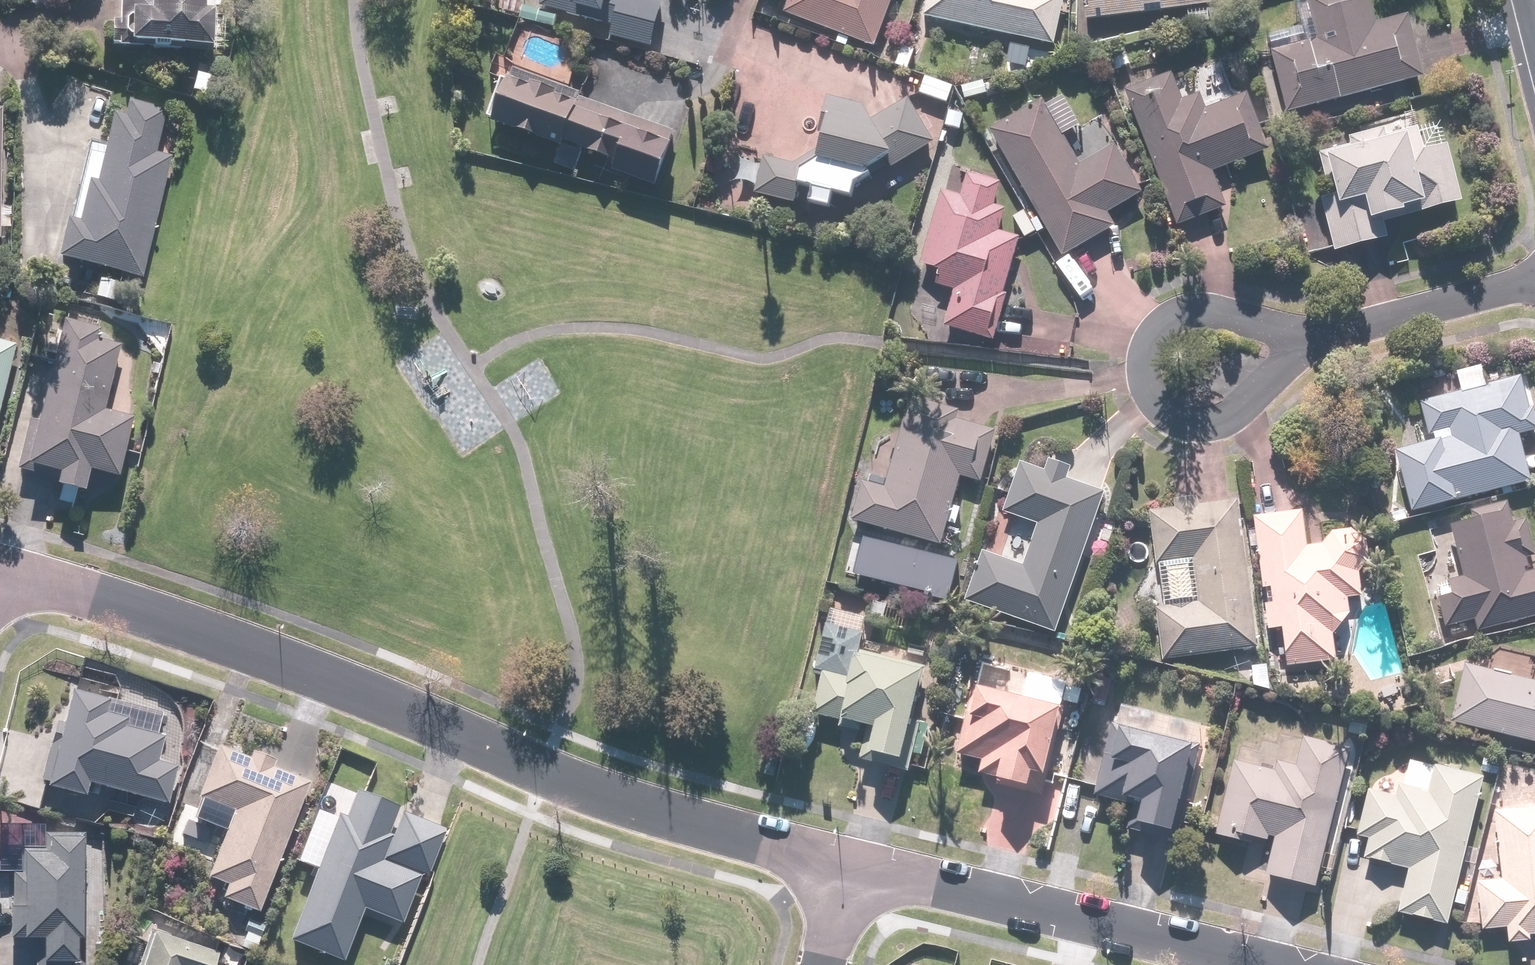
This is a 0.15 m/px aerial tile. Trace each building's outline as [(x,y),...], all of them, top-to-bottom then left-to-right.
[(215,43),(217,8),(206,8),(207,0),(123,0),(122,21),(113,20),(112,42),(139,44),(139,39),(215,43)] [(620,20),(616,39),(652,48),(664,2),(657,0),(544,0),(543,6),(591,19),(593,13),(620,20)] [(787,12),(875,46),(893,0),(791,0),(787,12)] [(925,14),(1055,45),(1066,0),(928,0),(925,14)] [(1090,17),(1229,2),(1228,0),(1088,0),(1090,17)] [(1267,35),(1286,110),(1427,74),(1412,15),(1378,24),(1372,0),(1296,0),(1303,25),(1267,35)] [(524,2),(520,16),(556,27),(560,13),(524,2)] [(222,68),(200,62),(193,90),(215,96),(222,68)] [(1186,100),(1171,66),(1124,87),(1183,226),(1229,206),(1215,173),(1270,149),(1246,92),(1206,109),(1199,94),(1186,100)] [(658,185),(675,140),(632,123),(630,128),(615,122),(617,117),(559,95),(561,90),(535,80),(533,85),(507,74),(489,119),(560,147),(554,163),(576,172),(586,146),(621,160),(617,169),(658,185)] [(955,84),(925,74),(919,93),(948,103),(955,84)] [(1006,92),(982,104),(991,122),(1015,110),(1006,92)] [(1045,100),(994,130),(1065,253),(1115,223),(1108,211),(1145,189),(1117,142),(1083,162),(1066,134),(1081,125),(1063,95),(1048,104),(1045,100)] [(68,215),(58,257),(143,276),(171,155),(157,152),(167,107),(131,98),(126,118),(112,114),(97,182),(89,180),(80,218),(68,215)] [(875,180),(873,174),(904,159),(907,166),(936,153),(908,108),(875,128),(868,115),(833,107),(826,165),(804,178),(765,170),(759,205),(797,212),(800,192),(813,194),(811,213),(833,215),(834,198),(855,204),(856,195),(875,180)] [(5,108),(0,108),(0,240),(1,240),(2,227),(13,227),(13,206),(2,206),(5,108)] [(1360,126),(1363,137),(1348,141),(1350,147),(1324,153),(1331,184),(1338,182),(1341,191),(1321,196),(1335,251),(1389,238),(1384,220),(1464,199),(1450,143),(1425,150),(1415,112),(1360,126)] [(936,277),(947,280),(936,322),(995,337),(1021,236),(1003,232),(1008,211),(995,207),(1002,180),(955,168),(949,193),(943,191),(924,265),(939,268),(936,277)] [(123,281),(102,277),(98,298),(120,302),(123,281)] [(103,327),(64,316),(19,470),(45,478),(49,466),(63,470),(60,482),(84,489),(91,467),(118,475),(135,417),(104,408),(123,346),(99,339),(103,327)] [(0,339),(0,412),(17,344),(0,339)] [(1383,409),(1409,509),(1531,478),(1520,435),(1534,431),(1534,403),(1531,404),(1523,374),(1486,383),(1482,365),(1456,372),(1461,389),(1383,409)] [(964,411),(909,397),(887,486),(865,480),(855,519),(947,542),(963,478),(984,483),(998,431),(961,422),(964,411)] [(1057,630),(1106,491),(1069,478),(1075,462),(1052,454),(1046,470),(1023,461),(1005,511),(1039,524),(1025,564),(984,549),(967,598),(1057,630)] [(1159,558),(1192,554),(1198,598),(1156,604),(1164,662),(1260,647),(1236,495),(1152,508),(1159,558)] [(1445,625),(1475,617),(1478,631),(1534,616),(1534,568),(1527,570),(1523,557),(1534,554),(1534,546),(1527,515),(1514,519),(1511,508),(1452,523),(1464,573),(1434,581),(1445,625)] [(1304,509),(1255,516),(1271,629),(1285,627),(1290,665),(1339,658),(1335,630),(1352,612),(1350,597),(1363,595),(1360,570),(1371,557),(1368,532),(1358,526),(1335,529),(1325,544),(1309,545),(1304,509)] [(962,560),(884,538),(872,579),(950,600),(962,560)] [(865,618),(829,610),(814,673),(824,675),(815,714),(843,720),(841,726),(863,731),(866,721),(875,723),(867,760),(902,768),(928,658),(884,648),(882,657),(858,652),(865,618)] [(1466,662),(1452,721),(1534,741),(1534,679),(1466,662)] [(1048,773),(1070,683),(1042,676),(1036,699),(976,684),(960,752),(985,758),(981,772),(1030,784),(1034,769),(1048,773)] [(159,761),(170,720),(75,692),(49,781),(86,792),(90,778),(170,801),(180,767),(159,761)] [(1114,724),(1096,791),(1132,801),(1125,830),(1171,842),(1196,745),(1114,724)] [(1308,737),(1302,761),(1277,755),(1274,768),(1234,758),(1216,833),(1252,842),(1253,835),(1267,839),(1268,835),(1276,837),(1267,873),(1316,885),(1350,747),(1308,737)] [(310,781),(219,746),(200,794),(204,796),(192,825),(224,838),(210,875),(228,882),(223,895),(260,910),(310,781)] [(1437,761),(1430,791),(1398,784),(1396,793),(1369,786),(1357,835),(1371,838),(1367,854),(1412,865),(1401,911),(1450,923),(1486,773),(1437,761)] [(399,804),(353,786),(292,937),(345,958),(365,907),(402,922),(422,873),(430,877),(449,830),(397,809),(399,804)] [(1498,808),(1504,878),(1478,881),(1483,929),(1507,926),(1508,941),(1532,939),(1531,934),(1534,934),(1534,804),(1498,808)] [(23,830),(22,871),(15,870),(13,935),(46,935),(46,947),(38,947),(38,964),(81,964),(84,832),(23,830)] [(221,950),(158,927),(144,964),(216,964),(221,950)]
